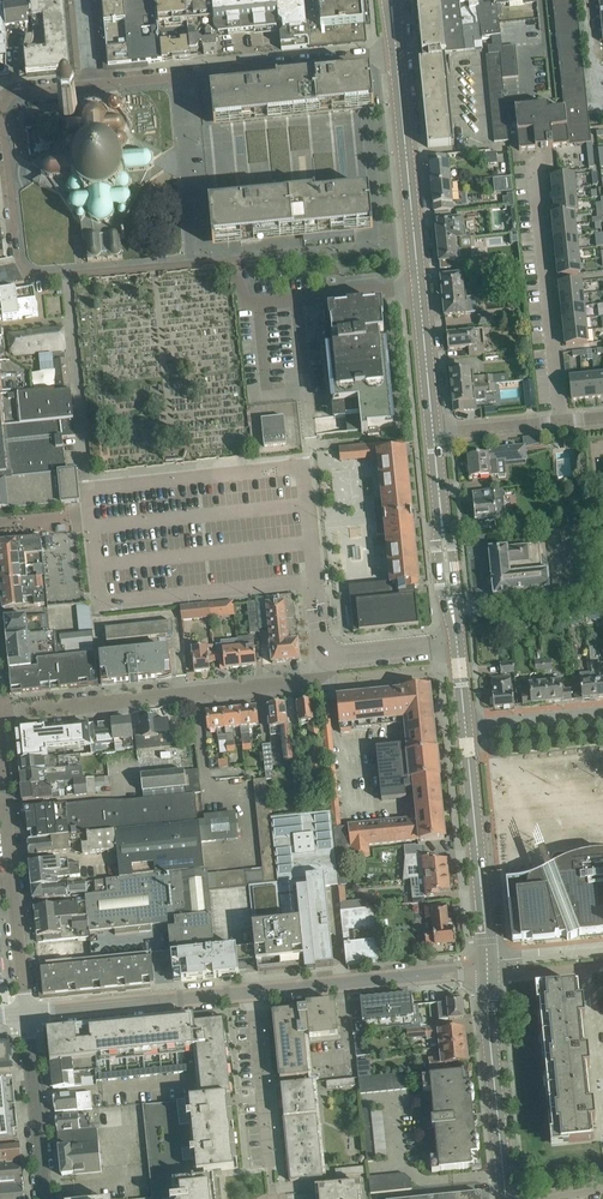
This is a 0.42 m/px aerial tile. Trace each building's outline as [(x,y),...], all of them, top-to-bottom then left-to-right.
[(157,0),(102,0),(108,67),(163,61),(157,0)] [(163,61),(191,59),(185,0),(157,0),(163,61)] [(191,59),(218,56),(217,45),(218,43),(212,39),(212,33),(215,30),(218,33),(218,35),(225,34),(277,29),(276,27),(279,23),(283,26),(283,32),(280,35),(281,50),(308,47),(304,0),(185,0),(191,59)] [(308,47),(365,42),(361,0),(304,0),(308,47)] [(459,0),(417,0),(422,54),(421,55),(422,55),(423,55),(424,61),(419,62),(428,148),(451,145),(442,54),(445,54),(445,52),(466,50),(461,15),(459,0)] [(478,0),(459,0),(461,15),(466,15),(472,20),(473,25),(479,25),(477,7),(479,6),(478,0)] [(479,6),(477,7),(479,25),(480,24),(482,39),(492,38),(492,46),(488,46),(489,54),(500,53),(503,53),(503,47),(500,27),(496,0),(478,0),(479,6)] [(500,27),(498,4),(510,2),(509,0),(496,0),(500,27)] [(564,109),(563,109),(563,110),(559,110),(558,110),(556,110),(556,111),(549,111),(549,105),(515,109),(515,106),(509,107),(511,133),(517,133),(519,151),(538,149),(537,145),(541,144),(541,148),(545,148),(591,143),(576,0),(552,0),(564,109)] [(34,40),(27,41),(24,52),(26,69),(26,75),(70,70),(63,3),(31,6),(30,2),(29,3),(31,18),(32,18),(33,29),(32,29),(34,40)] [(26,3),(4,7),(7,36),(7,49),(19,49),(18,37),(27,35),(28,32),(28,26),(26,3)] [(9,77),(9,68),(6,69),(7,49),(7,36),(4,7),(0,7),(0,78),(9,77)] [(500,53),(500,55),(516,53),(515,45),(503,47),(503,53),(500,53)] [(500,53),(489,54),(484,55),(485,62),(501,60),(500,55),(500,53)] [(501,60),(501,63),(517,61),(516,53),(500,55),(501,60)] [(501,60),(485,62),(486,69),(502,67),(501,63),(501,60)] [(502,67),(502,71),(518,69),(517,61),(501,63),(502,67)] [(502,71),(502,67),(486,69),(487,76),(502,75),(502,71)] [(502,71),(502,75),(503,79),(519,77),(518,69),(502,71)] [(371,74),(317,79),(317,75),(276,79),(277,83),(211,90),(212,102),(214,126),(367,110),(374,110),(371,74)] [(503,79),(502,75),(487,76),(487,84),(503,82),(503,79)] [(504,89),(503,82),(487,84),(488,91),(504,89)] [(504,89),(488,91),(489,98),(505,96),(504,89)] [(506,104),(505,96),(489,98),(490,105),(506,104)] [(32,164),(32,165),(42,169),(43,176),(33,182),(33,183),(59,195),(73,215),(73,218),(81,225),(82,241),(86,241),(88,262),(123,259),(122,239),(125,239),(125,236),(124,236),(124,235),(128,235),(127,224),(131,224),(131,223),(130,223),(130,220),(131,220),(125,220),(130,214),(130,211),(141,188),(164,172),(154,167),(154,164),(153,161),(163,154),(137,141),(120,117),(123,110),(119,104),(112,104),(111,104),(104,112),(98,110),(100,99),(100,98),(99,97),(98,98),(99,98),(96,109),(90,110),(88,106),(86,100),(86,99),(85,99),(84,100),(85,100),(89,110),(83,114),(75,107),(74,106),(73,106),(70,105),(64,106),(59,115),(66,125),(55,148),(32,164)] [(506,104),(490,105),(491,113),(506,111),(506,104)] [(506,111),(491,113),(492,120),(507,118),(506,111)] [(508,125),(507,118),(492,120),(492,127),(508,125)] [(509,133),(508,125),(492,127),(493,134),(509,133)] [(510,140),(509,133),(493,134),(494,142),(510,140)] [(432,185),(450,183),(448,155),(429,157),(432,185)] [(573,175),(552,177),(553,190),(575,188),(573,175)] [(503,177),(505,191),(513,190),(511,176),(503,177)] [(453,210),(450,183),(432,185),(434,211),(453,210)] [(554,202),(576,200),(575,188),(553,190),(554,202)] [(373,231),(370,201),(369,190),(316,195),(315,190),(275,194),(275,199),(209,205),(213,246),(373,231)] [(554,202),(556,214),(574,212),(574,213),(577,213),(576,200),(554,202)] [(556,214),(552,214),(554,227),(575,225),(574,213),(574,212),(556,214)] [(437,241),(461,239),(463,238),(463,236),(465,236),(464,227),(462,228),(460,215),(449,216),(449,213),(435,215),(437,241)] [(477,214),(468,215),(470,233),(479,232),(477,214)] [(515,216),(507,216),(507,224),(510,224),(511,232),(517,232),(515,216)] [(555,239),(576,237),(575,225),(554,227),(555,239)] [(437,241),(440,270),(458,268),(458,270),(504,265),(503,255),(489,257),(489,255),(472,257),(471,248),(474,248),(473,237),(463,238),(461,239),(437,241)] [(576,237),(555,239),(556,251),(578,249),(576,237)] [(556,251),(557,263),(579,261),(578,249),(556,251)] [(5,262),(0,264),(0,270),(16,267),(13,261),(5,262)] [(559,276),(580,274),(579,261),(557,263),(559,276)] [(509,266),(506,276),(518,278),(520,269),(509,266)] [(17,291),(25,290),(25,285),(16,267),(0,270),(0,294),(17,291)] [(474,277),(486,276),(486,268),(474,269),(474,277)] [(443,297),(466,294),(465,289),(463,290),(461,275),(441,277),(443,297)] [(581,281),(559,283),(561,296),(582,294),(581,281)] [(25,290),(17,291),(20,319),(38,316),(38,312),(38,309),(38,306),(36,303),(34,289),(25,290)] [(17,291),(0,294),(0,299),(1,305),(0,305),(0,320),(3,320),(3,321),(20,319),(17,291)] [(466,298),(466,294),(443,297),(445,317),(466,314),(465,314),(476,313),(474,298),(466,298)] [(582,294),(561,296),(562,308),(584,306),(582,294)] [(367,429),(378,428),(393,426),(390,398),(386,398),(380,334),(384,334),(381,306),(364,308),(364,305),(346,306),(347,309),(329,311),(332,338),(327,340),(335,418),(346,417),(348,432),(361,430),(362,433),(368,432),(367,429)] [(562,308),(563,321),(585,318),(584,306),(562,308)] [(478,325),(494,324),(493,314),(478,315),(478,325)] [(563,321),(565,333),(586,330),(585,318),(563,321)] [(14,354),(65,350),(63,330),(45,331),(20,335),(19,335),(10,336),(11,351),(14,354)] [(458,332),(447,334),(448,349),(469,347),(470,356),(481,355),(485,355),(484,345),(482,330),(476,331),(458,332)] [(565,333),(566,345),(588,343),(586,330),(565,333)] [(67,361),(66,361),(65,355),(53,356),(53,362),(55,362),(59,390),(70,389),(67,361)] [(0,362),(0,393),(25,391),(25,393),(31,393),(29,374),(12,361),(8,362),(8,361),(0,362)] [(452,388),(508,382),(507,375),(473,378),(473,370),(460,372),(459,363),(450,364),(452,388)] [(594,375),(597,397),(602,396),(602,374),(594,375)] [(594,375),(582,377),(584,398),(597,397),(594,375)] [(582,377),(569,378),(572,400),(584,398),(582,377)] [(524,382),(526,409),(536,408),(533,381),(524,382)] [(508,382),(452,388),(454,412),(476,410),(476,401),(482,401),(485,396),(485,393),(495,392),(494,384),(508,383),(508,382)] [(31,393),(25,393),(1,396),(1,398),(0,398),(0,428),(74,420),(71,392),(55,392),(55,390),(31,393)] [(284,417),(261,419),(264,447),(287,444),(284,417)] [(74,420),(0,428),(0,479),(20,477),(65,472),(62,438),(75,437),(74,420)] [(487,454),(469,456),(471,478),(483,477),(489,476),(498,475),(496,462),(525,459),(524,448),(541,446),(540,436),(523,438),(524,446),(486,450),(487,454)] [(575,437),(566,438),(566,448),(576,447),(575,437)] [(378,517),(379,522),(375,522),(377,536),(387,535),(391,582),(349,587),(353,632),(419,626),(415,588),(418,588),(417,582),(418,582),(404,442),(378,445),(384,502),(373,503),(375,517),(378,517)] [(0,479),(0,509),(8,508),(8,510),(80,502),(77,482),(76,471),(65,472),(20,477),(0,479)] [(578,484),(570,485),(570,493),(579,492),(578,484)] [(484,492),(472,494),(475,520),(485,519),(485,522),(505,520),(504,505),(502,490),(494,491),(484,492)] [(42,554),(41,537),(0,541),(0,558),(42,554)] [(493,596),(505,595),(512,594),(512,593),(550,589),(548,570),(542,570),(539,544),(508,547),(488,548),(493,596)] [(42,554),(0,558),(0,571),(43,566),(42,554)] [(0,571),(0,580),(0,583),(38,579),(37,576),(44,575),(43,566),(0,571)] [(42,578),(38,579),(0,583),(1,594),(44,590),(42,578)] [(45,605),(44,590),(1,594),(3,610),(45,605)] [(272,663),(291,661),(291,655),(299,654),(293,594),(266,597),(269,629),(271,644),(270,644),(272,663)] [(266,597),(256,598),(256,601),(259,630),(269,629),(266,597)] [(232,601),(209,603),(210,615),(221,614),(221,607),(233,605),(232,601)] [(256,601),(247,602),(250,633),(260,632),(259,630),(256,601)] [(210,615),(209,603),(180,607),(181,618),(210,615)] [(92,629),(92,604),(78,604),(79,629),(92,629)] [(583,609),(568,611),(569,620),(584,618),(583,609)] [(9,663),(36,660),(35,658),(59,656),(57,631),(43,632),(42,615),(4,618),(6,635),(9,663)] [(172,621),(105,628),(107,642),(174,635),(172,621)] [(92,629),(60,633),(61,646),(65,646),(66,657),(95,654),(92,629)] [(237,638),(238,648),(240,667),(256,665),(253,636),(237,638)] [(215,661),(214,653),(213,646),(192,648),(194,672),(210,670),(209,662),(215,661)] [(240,667),(238,648),(223,649),(223,652),(217,653),(217,661),(219,661),(220,669),(240,667)] [(99,656),(102,685),(130,682),(130,683),(139,682),(139,681),(171,677),(168,649),(139,653),(139,652),(99,656)] [(36,667),(36,660),(9,663),(12,694),(70,688),(69,686),(97,683),(97,685),(98,685),(95,655),(37,661),(38,667),(36,667)] [(177,675),(187,675),(187,656),(176,656),(177,675)] [(544,671),(543,660),(535,661),(536,672),(544,671)] [(550,660),(543,660),(544,671),(551,670),(550,660)] [(501,674),(513,673),(515,673),(514,663),(500,664),(501,674)] [(594,673),(595,681),(597,697),(602,697),(602,663),(593,664),(594,673)] [(514,706),(513,694),(511,694),(509,678),(493,679),(495,696),(492,696),(494,708),(514,706)] [(560,679),(545,680),(547,702),(571,700),(570,690),(562,691),(560,679)] [(547,702),(545,680),(529,682),(531,694),(522,695),(523,705),(547,702)] [(597,697),(595,681),(580,682),(582,699),(597,697)] [(432,840),(444,839),(438,778),(439,778),(436,751),(435,751),(429,687),(402,690),(402,692),(337,699),(338,706),(341,733),(353,732),(353,729),(406,724),(409,754),(408,754),(408,755),(401,755),(401,747),(376,749),(381,801),(406,798),(405,791),(415,790),(418,819),(349,826),(349,828),(334,829),(335,847),(337,861),(369,857),(368,847),(368,845),(420,840),(420,841),(432,840)] [(312,701),(297,703),(299,723),(308,722),(310,739),(317,739),(318,749),(320,749),(317,712),(313,713),(312,701)] [(285,704),(267,706),(269,719),(267,719),(267,726),(269,725),(270,736),(281,735),(284,759),(294,758),(290,726),(287,726),(285,704)] [(239,709),(241,727),(243,751),(251,750),(249,726),(257,726),(255,707),(239,709)] [(241,727),(239,709),(223,710),(227,752),(229,766),(237,766),(235,754),(233,728),(241,727)] [(227,752),(223,710),(207,712),(209,730),(217,730),(219,753),(227,752)] [(141,718),(141,724),(142,737),(166,735),(165,724),(157,724),(156,717),(141,718)] [(133,748),(132,731),(130,720),(93,723),(95,745),(115,743),(114,740),(123,739),(124,749),(133,748)] [(21,731),(16,731),(19,762),(48,759),(47,750),(90,746),(88,724),(73,725),(43,728),(43,729),(38,730),(38,729),(21,731)] [(270,743),(262,743),(265,769),(271,768),(273,768),(270,743)] [(324,789),(320,749),(318,749),(307,751),(311,790),(319,789),(324,789)] [(82,767),(80,756),(48,759),(19,762),(20,774),(44,772),(43,771),(65,769),(82,767)] [(44,772),(20,774),(21,787),(57,783),(58,783),(66,781),(74,780),(83,779),(82,767),(65,769),(43,771),(44,772)] [(198,770),(141,775),(142,791),(186,787),(187,794),(201,793),(198,770)] [(109,777),(94,779),(95,787),(110,786),(109,777)] [(83,779),(74,780),(75,795),(95,793),(95,787),(94,779),(94,778),(83,779)] [(277,883),(266,779),(253,781),(263,868),(265,884),(277,883)] [(57,783),(21,787),(23,802),(60,798),(58,783),(57,783)] [(201,842),(198,823),(195,794),(157,797),(159,815),(142,817),(140,799),(126,801),(102,801),(24,809),(24,816),(29,815),(31,839),(28,840),(29,841),(27,841),(29,856),(70,852),(69,844),(76,843),(76,841),(79,840),(79,846),(82,846),(83,854),(117,851),(120,877),(204,869),(202,847),(201,842)] [(265,884),(208,891),(212,925),(167,929),(168,930),(170,950),(182,949),(183,953),(171,955),(173,974),(180,974),(181,981),(207,979),(206,971),(213,970),(213,978),(239,975),(239,971),(245,970),(242,942),(248,942),(251,962),(257,961),(258,971),(304,966),(315,965),(315,967),(333,965),(326,888),(330,887),(329,876),(337,875),(331,812),(272,819),(278,883),(277,883),(265,884)] [(198,823),(201,842),(237,838),(235,814),(205,817),(205,822),(198,823)] [(595,852),(588,853),(578,855),(569,855),(561,855),(557,855),(555,855),(554,856),(553,857),(553,858),(552,859),(552,860),(552,861),(552,862),(552,864),(552,865),(553,866),(551,867),(550,866),(549,865),(547,865),(546,865),(545,866),(544,867),(543,869),(543,871),(544,871),(543,872),(542,872),(541,872),(537,874),(534,876),(530,877),(527,878),(524,879),(522,879),(517,880),(506,881),(512,942),(513,942),(513,940),(522,940),(522,941),(531,940),(533,944),(555,942),(555,937),(566,936),(567,940),(581,935),(602,933),(602,852),(595,852)] [(419,854),(405,856),(405,857),(406,856),(405,879),(403,879),(403,880),(425,877),(448,875),(446,860),(434,861),(434,857),(420,859),(419,854)] [(69,865),(79,866),(79,863),(56,861),(29,864),(31,876),(69,872),(69,865)] [(81,877),(79,866),(69,865),(69,872),(31,876),(32,887),(71,884),(70,878),(81,877)] [(263,868),(206,876),(208,891),(265,884),(263,868)] [(107,892),(98,893),(85,894),(86,902),(87,917),(89,932),(114,929),(115,935),(151,931),(151,926),(163,925),(163,926),(167,929),(212,925),(208,891),(206,876),(206,869),(106,880),(107,892)] [(448,875),(425,877),(426,888),(412,889),(413,899),(438,896),(437,893),(449,891),(448,875)] [(346,877),(338,878),(339,885),(347,885),(346,877)] [(107,892),(106,880),(97,881),(98,893),(107,892)] [(85,882),(71,884),(32,887),(33,900),(66,897),(66,890),(68,889),(69,893),(86,892),(85,882)] [(345,888),(339,888),(340,903),(341,911),(366,908),(365,901),(346,903),(345,888)] [(87,917),(86,902),(70,904),(71,911),(59,912),(59,905),(34,908),(35,922),(87,917)] [(425,932),(425,934),(426,946),(456,943),(454,929),(452,930),(451,921),(447,922),(446,905),(425,907),(427,919),(433,918),(434,931),(425,932)] [(341,911),(346,965),(378,961),(373,908),(366,908),(341,911)] [(87,917),(35,922),(38,942),(77,938),(90,937),(89,932),(87,917)] [(388,923),(380,924),(381,937),(389,936),(388,923)] [(38,942),(40,964),(46,963),(80,960),(77,938),(38,942)] [(154,985),(151,952),(80,960),(46,963),(47,968),(40,969),(43,996),(143,986),(142,983),(150,983),(150,985),(154,985)] [(538,989),(543,1038),(583,1034),(581,1019),(585,1019),(583,1001),(579,1001),(578,985),(538,989)] [(357,1034),(354,1034),(354,1035),(369,1033),(406,1030),(413,1029),(416,1029),(421,1028),(418,1005),(413,1006),(413,1005),(412,1000),(412,999),(412,994),(411,994),(361,999),(360,999),(361,1011),(362,1013),(362,1016),(362,1018),(362,1019),(362,1020),(355,1021),(357,1034)] [(447,1002),(437,1003),(439,1020),(449,1019),(451,1019),(463,1018),(461,999),(447,1000),(447,1002)] [(335,1002),(319,1004),(312,1005),(306,1005),(306,1010),(302,1010),(302,1009),(273,1012),(280,1079),(309,1076),(305,1035),(309,1035),(309,1039),(338,1036),(335,1002)] [(118,1024),(47,1031),(50,1063),(96,1058),(96,1059),(97,1059),(192,1050),(194,1068),(199,1068),(202,1098),(226,1096),(227,1096),(227,1095),(229,1094),(230,1095),(226,1055),(226,1052),(225,1045),(225,1040),(224,1035),(223,1025),(223,1021),(211,1022),(210,1017),(210,1015),(208,1015),(195,1016),(195,1017),(196,1017),(197,1019),(183,1020),(183,1018),(185,1018),(185,1017),(161,1020),(161,1021),(163,1020),(163,1023),(150,1024),(150,1022),(151,1022),(151,1021),(128,1023),(128,1024),(129,1024),(130,1026),(117,1027),(116,1025),(118,1025),(118,1024)] [(416,1029),(413,1029),(406,1030),(407,1039),(427,1037),(427,1040),(440,1039),(441,1049),(466,1046),(464,1029),(439,1032),(439,1026),(421,1028),(416,1029)] [(583,1034),(543,1038),(548,1090),(588,1086),(586,1068),(590,1067),(588,1049),(584,1050),(583,1034)] [(11,1070),(9,1045),(0,1046),(0,1071),(11,1070)] [(466,1046),(441,1049),(441,1057),(437,1058),(438,1062),(429,1063),(430,1071),(443,1069),(443,1064),(468,1061),(466,1046)] [(96,1058),(50,1063),(51,1076),(95,1071),(97,1071),(96,1059),(96,1058)] [(358,1078),(372,1077),(370,1061),(357,1062),(358,1078)] [(95,1071),(51,1076),(53,1089),(82,1086),(81,1078),(96,1077),(95,1071)] [(407,1073),(372,1077),(358,1078),(360,1094),(409,1089),(407,1073)] [(463,1074),(422,1078),(424,1091),(431,1091),(434,1120),(426,1121),(427,1130),(435,1129),(438,1158),(431,1159),(432,1172),(472,1168),(478,1164),(477,1152),(480,1148),(476,1146),(476,1145),(479,1142),(476,1139),(474,1126),(470,1123),(463,1124),(463,1119),(470,1118),(473,1114),(472,1102),(475,1098),(471,1096),(471,1095),(474,1091),(470,1089),(469,1077),(463,1074)] [(355,1086),(355,1078),(326,1081),(327,1089),(355,1086)] [(0,1084),(0,1143),(7,1142),(19,1141),(17,1122),(14,1091),(13,1083),(0,1084)] [(323,1178),(313,1083),(281,1086),(290,1181),(323,1178)] [(588,1086),(548,1090),(553,1144),(593,1140),(591,1122),(595,1121),(593,1103),(590,1104),(588,1086)] [(55,1113),(92,1109),(91,1092),(53,1096),(55,1113)] [(217,1177),(213,1177),(213,1171),(238,1168),(232,1106),(231,1103),(230,1104),(231,1104),(228,1105),(228,1104),(226,1104),(226,1096),(202,1098),(189,1099),(189,1100),(142,1105),(152,1197),(136,1198),(219,1198),(217,1177)] [(90,1129),(88,1115),(79,1116),(78,1115),(56,1117),(57,1132),(90,1129)] [(385,1120),(375,1121),(375,1137),(386,1137),(385,1120)] [(97,1128),(90,1129),(57,1132),(59,1148),(99,1144),(97,1128)] [(21,1162),(19,1144),(0,1146),(0,1163),(10,1162),(10,1163),(21,1162)] [(99,1144),(59,1148),(61,1176),(102,1172),(99,1144)] [(10,1163),(0,1164),(0,1186),(23,1184),(21,1162),(10,1163)] [(354,1177),(365,1176),(364,1167),(341,1169),(341,1170),(335,1171),(336,1179),(354,1177)] [(371,1193),(412,1190),(412,1179),(404,1173),(370,1176),(371,1193)] [(360,1196),(362,1196),(361,1184),(320,1188),(319,1188),(319,1190),(319,1191),(320,1195),(320,1198),(360,1198),(360,1196)] [(2,1196),(2,1198),(25,1198),(23,1186),(0,1189),(0,1196),(2,1196)]
